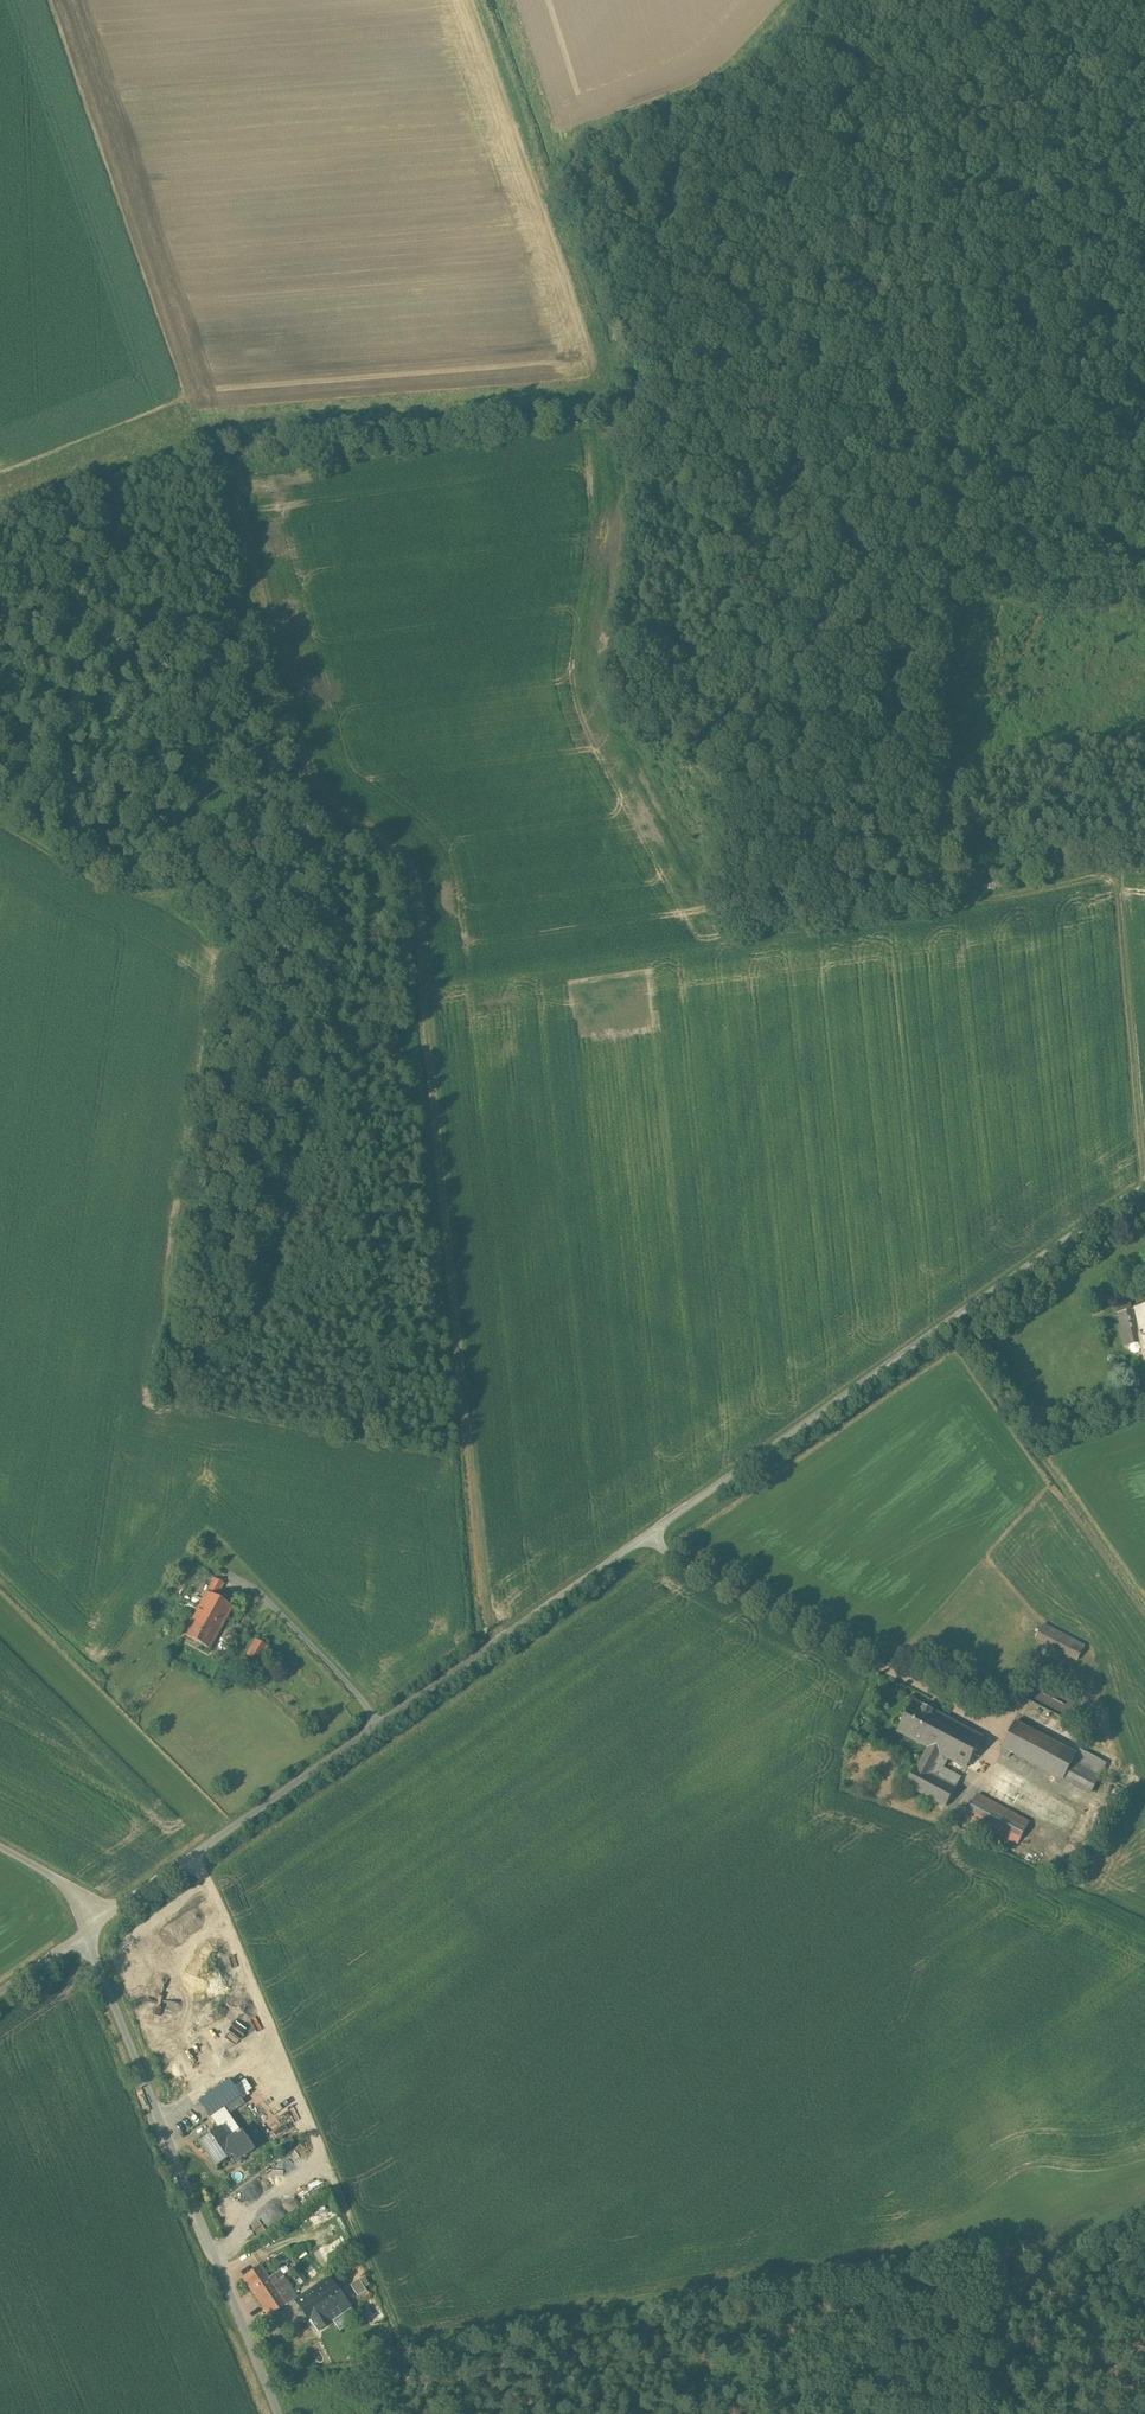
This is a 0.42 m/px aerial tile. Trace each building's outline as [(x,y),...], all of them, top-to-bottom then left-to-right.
[(1144,1338),(1144,1308),(1120,1314),(1128,1347),(1142,1343),(1141,1339),(1144,1338)] [(215,1578),(207,1592),(216,1597),(224,1583),(215,1578)] [(207,1592),(193,1618),(219,1632),(233,1606),(216,1597),(207,1592)] [(209,1649),(219,1632),(193,1618),(184,1635),(209,1649)] [(1085,1646),(1043,1624),(1036,1638),(1044,1642),(1061,1651),(1078,1660),(1085,1646)] [(256,1640),(252,1646),(263,1652),(266,1646),(256,1640)] [(263,1652),(252,1646),(248,1655),(258,1661),(263,1652)] [(1080,1700),(1037,1679),(1027,1700),(1070,1721),(1071,1720),(1080,1700)] [(929,1748),(946,1717),(914,1700),(897,1731),(929,1748)] [(983,1737),(946,1717),(929,1748),(918,1767),(930,1773),(941,1753),(949,1757),(967,1767),(983,1737)] [(1077,1754),(1015,1722),(1002,1747),(1064,1779),(1077,1754)] [(1079,1749),(1077,1754),(1103,1768),(1106,1763),(1083,1751),(1079,1749)] [(941,1753),(930,1773),(956,1787),(961,1777),(943,1768),(949,1757),(941,1753)] [(1103,1768),(1077,1754),(1064,1779),(1064,1780),(1090,1793),(1100,1774),(1103,1768)] [(906,1785),(946,1806),(956,1787),(930,1773),(918,1767),(916,1766),(906,1785)] [(1017,1802),(1022,1789),(1004,1781),(1000,1792),(1010,1796),(1009,1799),(1017,1802)] [(1030,1822),(978,1794),(966,1816),(1018,1844),(1030,1822)] [(229,2080),(200,2101),(219,2128),(236,2153),(238,2156),(249,2149),(244,2142),(246,2141),(228,2114),(233,2111),(228,2104),(240,2096),(229,2080)] [(236,2153),(219,2128),(200,2141),(217,2166),(236,2153)] [(268,2315),(285,2303),(259,2264),(242,2276),(268,2315)] [(361,2294),(375,2286),(368,2275),(355,2283),(361,2294)] [(329,2277),(295,2300),(317,2331),(352,2307),(344,2296),(342,2297),(329,2277)]
